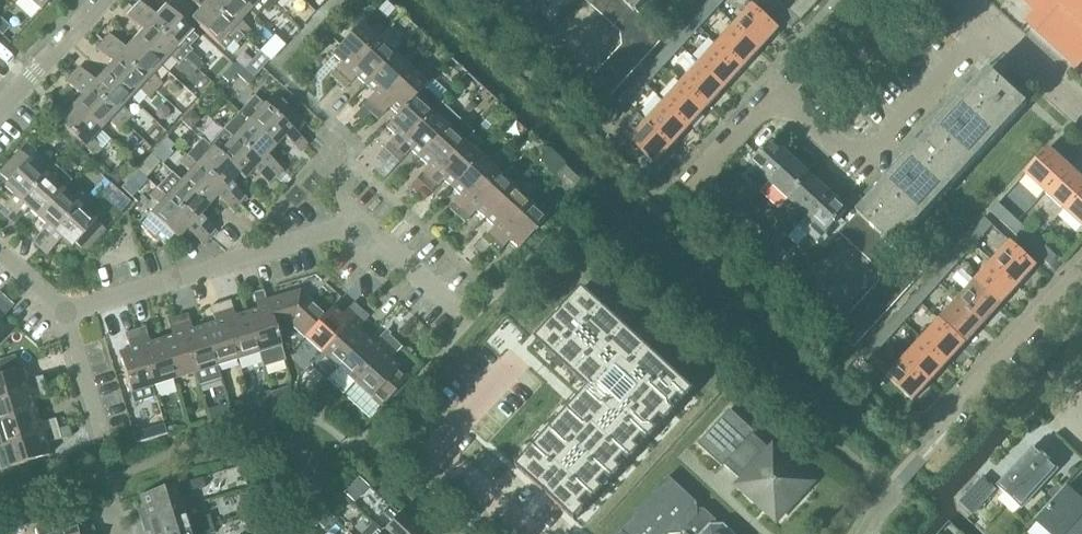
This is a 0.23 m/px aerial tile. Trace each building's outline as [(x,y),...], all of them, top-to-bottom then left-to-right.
[(42,10),(51,0),(30,0),(42,10)] [(203,0),(188,0),(200,11),(192,21),(224,51),(233,41),(237,44),(243,38),(203,0)] [(236,0),(203,0),(243,38),(250,30),(241,21),(249,12),(236,0)] [(269,0),(236,0),(249,12),(258,2),(267,11),(273,4),(269,0)] [(531,1),(530,0),(514,0),(513,2),(522,10),(531,1)] [(592,5),(601,14),(614,0),(596,0),(592,5)] [(624,0),(614,0),(601,14),(611,22),(628,4),(624,0)] [(628,4),(637,12),(648,0),(624,0),(628,4)] [(718,10),(727,0),(712,0),(710,3),(718,10)] [(772,10),(780,2),(778,0),(762,0),(772,10)] [(793,28),(800,20),(799,19),(817,0),(802,0),(791,12),(780,2),(772,10),(793,28)] [(1033,5),(1040,11),(1030,21),(1077,64),(1081,58),(1081,0),(1038,0),(1033,5)] [(531,1),(522,10),(529,17),(538,7),(531,1)] [(198,38),(191,32),(164,7),(155,16),(139,2),(133,9),(186,59),(193,51),(189,48),(198,38)] [(637,12),(628,4),(611,22),(620,31),(638,13),(637,12)] [(778,29),(753,6),(735,25),(760,49),(778,29)] [(186,59),(133,9),(126,16),(142,31),(133,40),(160,65),(168,56),(179,65),(186,59)] [(665,37),(638,13),(620,31),(623,45),(642,62),(665,37)] [(0,19),(0,34),(2,36),(10,27),(0,18),(0,19)] [(337,82),(376,39),(360,24),(332,54),(341,63),(330,75),(337,82)] [(760,49),(735,25),(717,45),(743,68),(760,49)] [(160,65),(133,40),(125,49),(109,36),(103,43),(155,91),(162,84),(152,74),(160,65)] [(365,85),(393,55),(376,39),(337,82),(345,90),(357,77),(365,85)] [(657,60),(665,67),(682,48),(675,41),(657,60)] [(103,73),(130,98),(138,89),(149,98),(155,91),(103,43),(97,50),(112,63),(103,73)] [(642,62),(623,45),(614,54),(633,72),(642,62)] [(743,68),(717,45),(700,64),(725,87),(743,68)] [(633,72),(614,54),(605,64),(624,81),(633,72)] [(371,113),(410,70),(393,55),(365,85),(374,94),(363,106),(371,113)] [(624,81),(605,64),(596,74),(615,91),(624,81)] [(725,87),(700,64),(682,83),(708,106),(725,87)] [(130,98),(103,73),(95,82),(79,67),(72,75),(125,124),(132,116),(122,107),(130,98)] [(410,70),(371,113),(378,120),(390,108),(397,114),(414,96),(415,97),(424,87),(426,85),(410,70)] [(989,72),(858,214),(867,223),(877,231),(886,240),(895,249),(1027,106),(989,72)] [(615,91),(596,74),(587,83),(606,101),(615,91)] [(125,124),(72,75),(66,82),(82,96),(73,106),(100,131),(108,122),(119,131),(125,124)] [(606,101),(587,83),(578,93),(597,110),(606,101)] [(708,106),(682,83),(665,102),(690,125),(708,106)] [(391,156),(440,102),(424,87),(415,97),(414,96),(397,114),(385,127),(395,136),(384,149),(391,156)] [(308,144),(305,142),(297,134),(305,125),(273,96),(264,105),(255,96),(248,103),(239,113),(276,148),(285,138),(300,152),(308,144)] [(100,131),(73,106),(65,115),(49,101),(42,109),(95,157),(102,149),(92,140),(100,131)] [(419,158),(457,117),(440,102),(391,156),(400,164),(411,151),(419,158)] [(690,125),(665,102),(647,121),(673,145),(690,125)] [(276,148),(239,113),(231,122),(224,130),(276,178),(283,171),(268,157),(276,148)] [(457,117),(419,158),(428,166),(416,179),(424,186),(464,143),(464,142),(473,133),(457,117)] [(673,145),(647,121),(629,141),(655,164),(673,145)] [(209,146),(213,149),(240,174),(246,180),(254,171),(270,186),(276,178),(224,130),(209,146)] [(187,157),(240,205),(247,198),(231,183),(240,174),(213,149),(209,146),(203,140),(187,157)] [(770,183),(792,159),(773,141),(751,166),(770,183)] [(452,188),(480,158),(464,143),(424,186),(432,194),(444,181),(452,188)] [(1050,148),(1026,174),(1045,192),(1069,166),(1050,148)] [(56,166),(49,159),(40,169),(21,151),(0,174),(0,175),(9,183),(5,187),(15,196),(0,212),(6,218),(56,166)] [(240,205),(187,157),(181,164),(172,173),(182,182),(209,207),(217,198),(233,212),(240,205)] [(457,216),(497,173),(480,158),(452,188),(461,196),(449,209),(457,216)] [(792,159),(770,183),(788,200),(811,176),(792,159)] [(72,181),(63,172),(56,166),(6,218),(14,225),(28,209),(38,217),(63,190),(72,181)] [(1045,192),(1064,210),(1081,191),(1081,178),(1069,166),(1045,192)] [(172,173),(164,182),(157,189),(210,237),(216,230),(201,216),(209,207),(182,182),(172,173)] [(485,219),(513,188),(497,173),(457,216),(465,224),(477,211),(485,219)] [(807,218),(830,193),(811,176),(788,200),(807,218)] [(490,246),(529,203),(513,188),(485,219),(494,226),(482,239),(490,246)] [(142,224),(165,245),(174,236),(178,240),(187,230),(203,245),(210,237),(157,189),(150,196),(160,205),(142,224)] [(63,190),(38,217),(47,226),(32,242),(39,249),(88,196),(82,190),(73,199),(63,190)] [(1064,210),(1081,226),(1081,191),(1064,210)] [(830,193),(807,218),(800,226),(826,250),(840,234),(840,233),(846,227),(839,220),(848,210),(830,193)] [(84,253),(105,230),(86,213),(96,203),(88,196),(39,249),(47,256),(62,240),(71,248),(75,244),(84,253)] [(743,213),(751,203),(743,196),(735,205),(743,213)] [(529,203),(490,246),(497,253),(509,241),(518,249),(546,219),(529,203)] [(751,203),(743,213),(751,220),(760,211),(751,203)] [(1013,231),(1021,223),(1000,203),(992,211),(1013,231)] [(867,223),(858,214),(846,227),(840,233),(849,242),(867,223)] [(966,238),(975,246),(993,226),(984,218),(966,238)] [(877,231),(867,223),(849,242),(859,251),(877,231)] [(1021,223),(1013,231),(1034,251),(1042,242),(1021,223)] [(780,247),(789,238),(780,230),(771,239),(780,247)] [(886,240),(877,231),(859,251),(868,259),(886,240)] [(789,238),(780,247),(788,255),(797,245),(789,238)] [(949,257),(958,265),(975,246),(966,238),(949,257)] [(895,249),(886,240),(868,259),(877,268),(895,249)] [(1036,266),(1011,242),(993,262),(1018,286),(1036,266)] [(1064,262),(1057,256),(1042,242),(1034,251),(1056,271),(1064,262)] [(922,273),(895,249),(877,268),(880,282),(898,299),(922,273)] [(931,276),(940,284),(958,265),(949,257),(931,276)] [(1018,286),(993,262),(975,281),(1001,305),(1018,286)] [(913,295),(922,303),(940,284),(931,276),(913,295)] [(1001,305),(975,281),(957,300),(983,324),(1001,305)] [(898,299),(880,282),(870,291),(889,309),(898,299)] [(590,387),(517,465),(575,520),(696,390),(585,287),(537,338),(590,387)] [(276,331),(270,313),(267,302),(263,291),(253,294),(258,311),(248,314),(260,354),(264,366),(285,359),(276,331)] [(326,315),(325,314),(301,291),(267,302),(270,313),(276,331),(293,326),(305,337),(326,315)] [(889,309),(870,291),(861,301),(881,318),(889,309)] [(896,314),(905,322),(922,303),(913,295),(896,314)] [(0,306),(0,319),(13,306),(6,300),(0,306)] [(983,324),(957,300),(940,320),(966,343),(983,324)] [(221,305),(238,360),(260,354),(248,314),(236,318),(231,301),(221,305)] [(881,318),(861,301),(852,310),(872,328),(881,318)] [(326,315),(305,337),(322,353),(361,309),(354,302),(342,315),(332,306),(325,314),(326,315)] [(205,327),(217,367),(238,360),(221,305),(211,308),(216,324),(205,327)] [(361,309),(322,353),(338,368),(366,337),(357,329),(369,317),(361,309)] [(872,328),(852,310),(843,320),(863,338),(872,328)] [(217,367),(205,327),(193,331),(188,314),(179,317),(196,374),(193,374),(197,385),(220,378),(216,367),(217,367)] [(878,334),(887,342),(905,322),(896,314),(878,334)] [(175,380),(193,374),(196,374),(179,317),(168,320),(174,337),(162,341),(175,380)] [(863,338),(843,320),(834,330),(854,348),(863,338)] [(966,343),(940,320),(922,339),(948,363),(966,343)] [(9,329),(0,321),(0,338),(9,329)] [(175,380),(162,341),(151,344),(146,328),(136,330),(154,387),(175,380)] [(155,397),(152,388),(154,387),(136,330),(126,334),(131,351),(120,355),(135,403),(155,397)] [(366,337),(338,368),(354,384),(393,339),(386,333),(374,345),(366,337)] [(887,342),(878,334),(860,353),(869,361),(887,342)] [(408,377),(399,369),(389,359),(401,347),(393,339),(354,384),(371,399),(372,397),(381,405),(408,377)] [(948,363),(922,339),(904,358),(930,382),(948,363)] [(930,382),(904,358),(886,378),(912,402),(930,382)] [(45,387),(42,377),(25,382),(21,369),(0,376),(0,401),(45,387)] [(0,401),(0,424),(34,413),(30,401),(47,396),(45,387),(0,401)] [(730,410),(698,445),(722,467),(724,466),(742,482),(739,485),(776,520),(786,510),(788,512),(804,495),(802,492),(811,482),(774,448),(771,451),(753,435),(755,433),(730,410)] [(58,429),(55,420),(38,425),(34,413),(0,424),(0,448),(3,447),(3,446),(58,429)] [(9,467),(48,455),(45,444),(61,439),(58,429),(3,446),(3,447),(9,467)] [(1021,508),(1057,468),(1033,446),(997,486),(1021,508)] [(724,527),(717,527),(717,520),(704,509),(698,509),(697,503),(668,476),(615,533),(681,533),(684,531),(687,533),(732,533),(724,527)] [(351,484),(362,494),(369,487),(358,477),(351,484)] [(177,484),(139,496),(143,510),(138,512),(141,522),(184,508),(180,494),(204,487),(201,478),(189,482),(178,486),(177,484)] [(982,479),(960,503),(973,514),(995,490),(982,479)] [(1074,495),(1066,488),(1036,521),(1050,533),(1081,533),(1081,493),(1074,495)] [(342,509),(333,501),(325,510),(334,518),(342,509)] [(389,505),(382,512),(392,521),(383,531),(386,533),(419,533),(398,514),(389,505)] [(141,522),(144,531),(149,530),(150,533),(180,533),(210,525),(210,524),(219,521),(215,512),(188,521),(184,508),(141,522)] [(316,520),(324,528),(334,518),(325,510),(316,520)] [(71,518),(35,529),(37,533),(95,533),(92,526),(76,532),(71,518)] [(383,531),(381,533),(371,524),(362,533),(386,533),(383,531)] [(180,533),(210,533),(213,533),(210,525),(180,533)]
